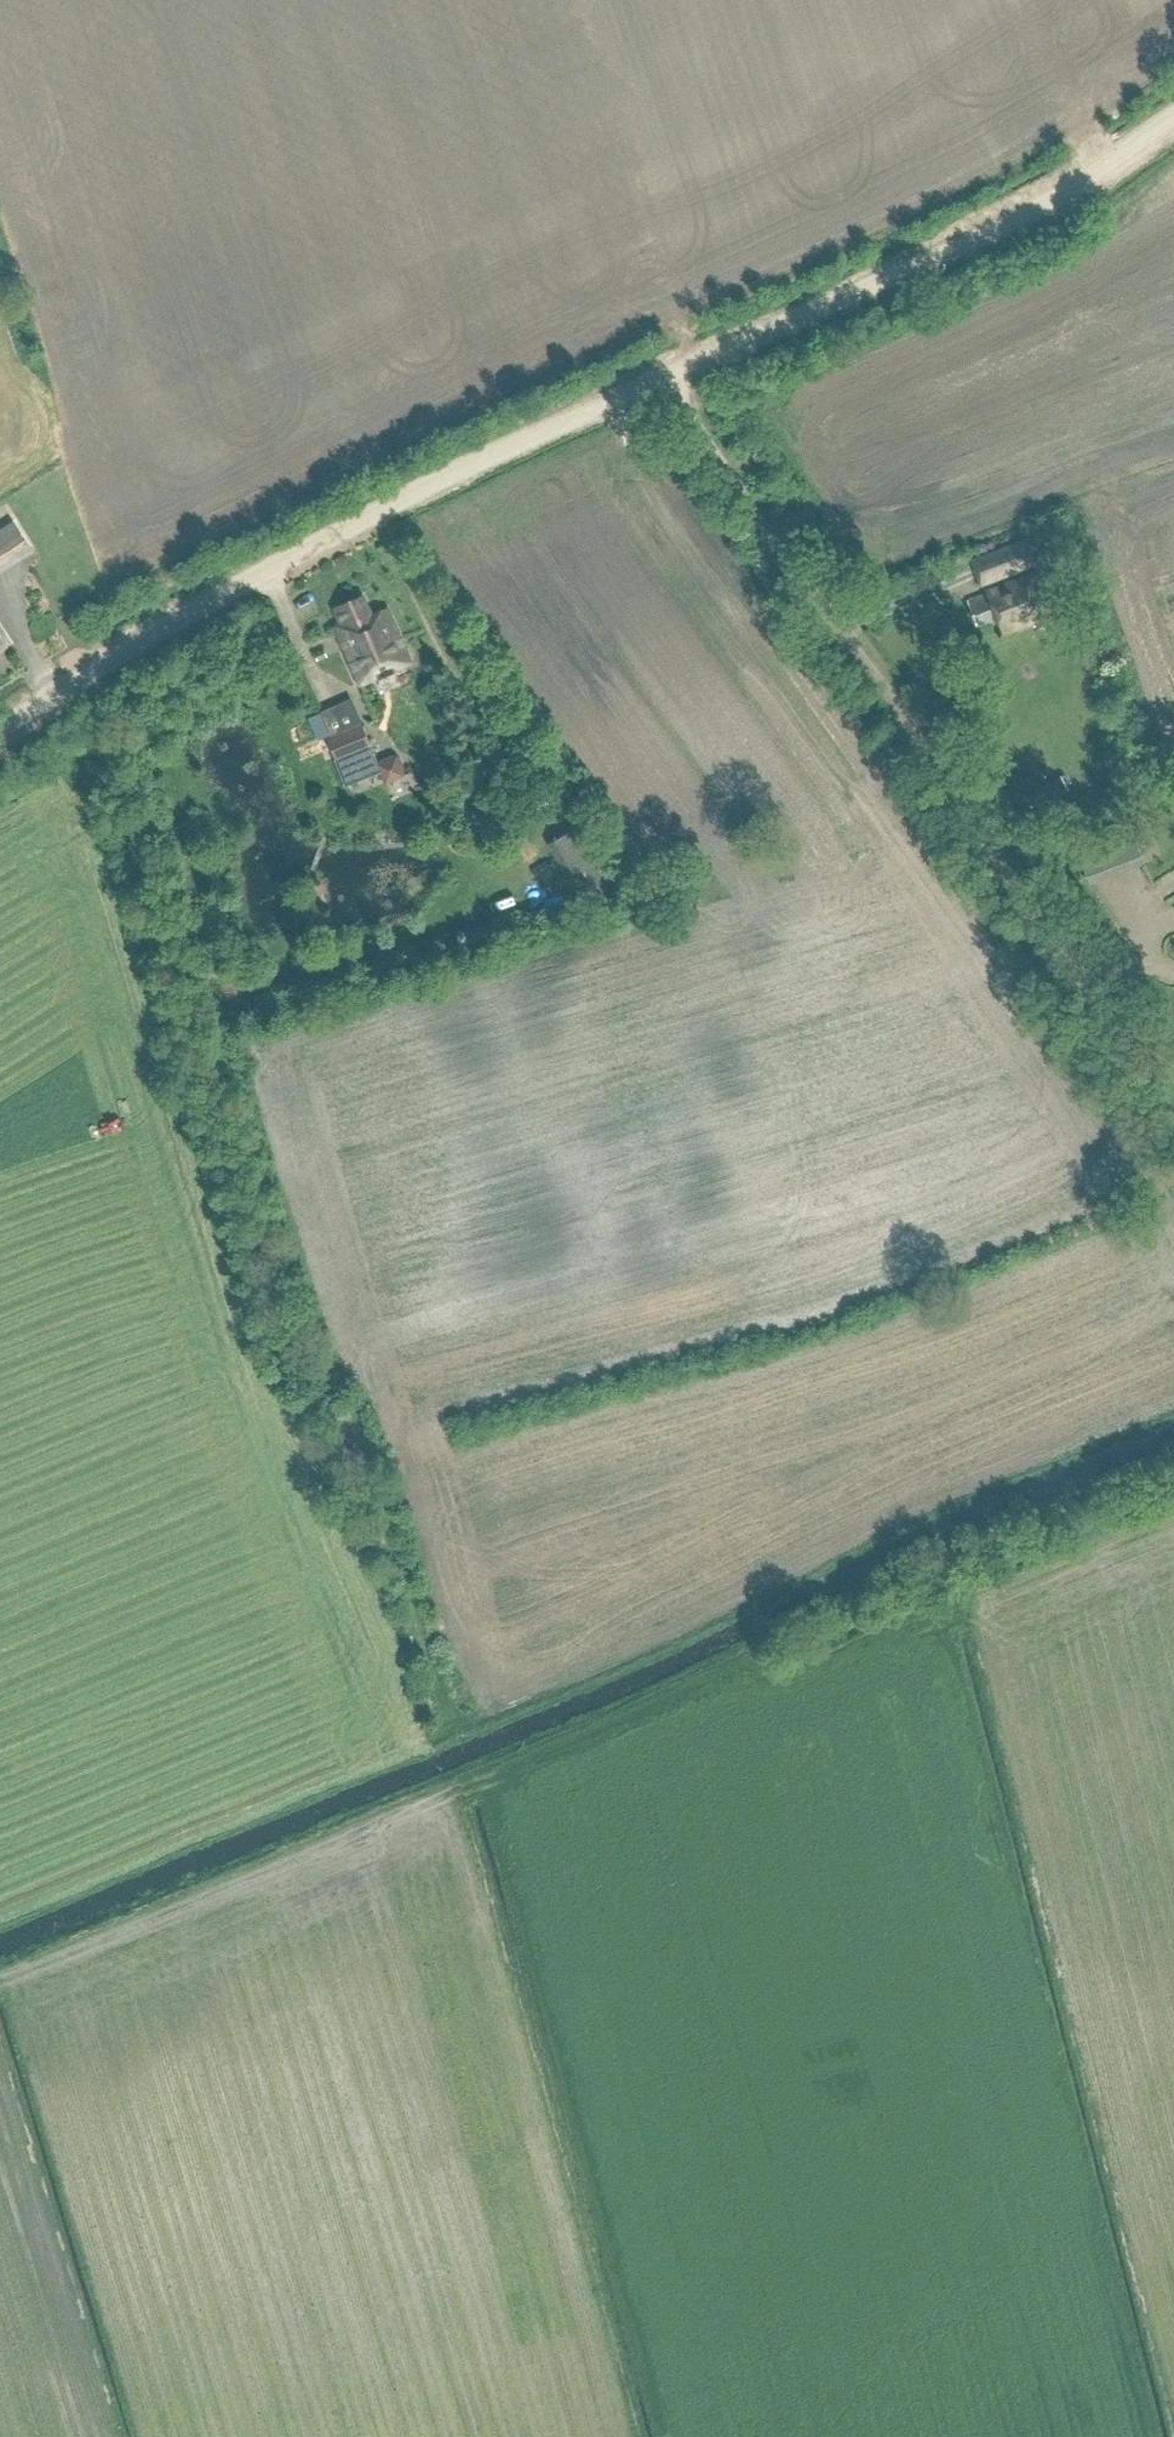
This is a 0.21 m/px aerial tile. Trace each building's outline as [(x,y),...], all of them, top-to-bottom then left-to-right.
[(758,447),(750,451),(755,461),(763,457),(758,447)] [(0,531),(0,566),(29,547),(13,522),(0,531)] [(979,586),(1033,565),(1024,534),(970,557),(979,586)] [(966,600),(975,625),(996,618),(1002,635),(1048,618),(1032,574),(986,591),(987,593),(966,600)] [(363,595),(335,609),(342,624),(336,627),(362,683),(413,660),(388,607),(372,614),(363,595)] [(10,643),(0,628),(0,650),(10,643)] [(347,787),(379,773),(383,785),(405,775),(397,755),(378,763),(360,720),(323,735),(347,787)] [(1032,809),(1069,790),(1061,775),(1025,794),(1032,809)] [(552,782),(543,789),(562,812),(571,805),(552,782)] [(1127,818),(1073,838),(1089,883),(1143,863),(1127,818)]
